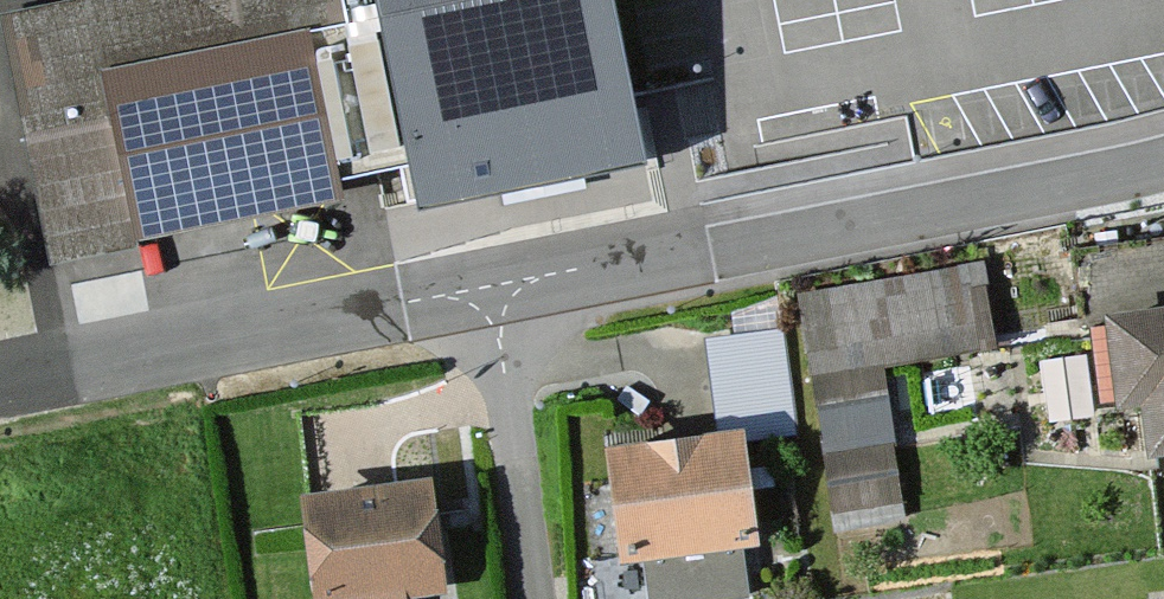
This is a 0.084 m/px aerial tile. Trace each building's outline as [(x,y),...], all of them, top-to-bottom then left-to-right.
[(21,19),(62,225),(413,156),(421,196),(540,173),(636,154),(605,0),(120,0),(21,19)] [(1076,242),(1081,314),(1087,306),(1163,302),(1163,236),(1076,242)] [(977,254),(802,280),(838,521),(912,510),(889,354),(990,339),(977,254)] [(1087,306),(1093,404),(1157,400),(1160,446),(1163,445),(1163,302),(1087,306)] [(774,426),(629,440),(641,556),(786,541),(774,426)] [(316,488),(324,598),(420,598),(420,596),(463,593),(454,478),(316,488)]
